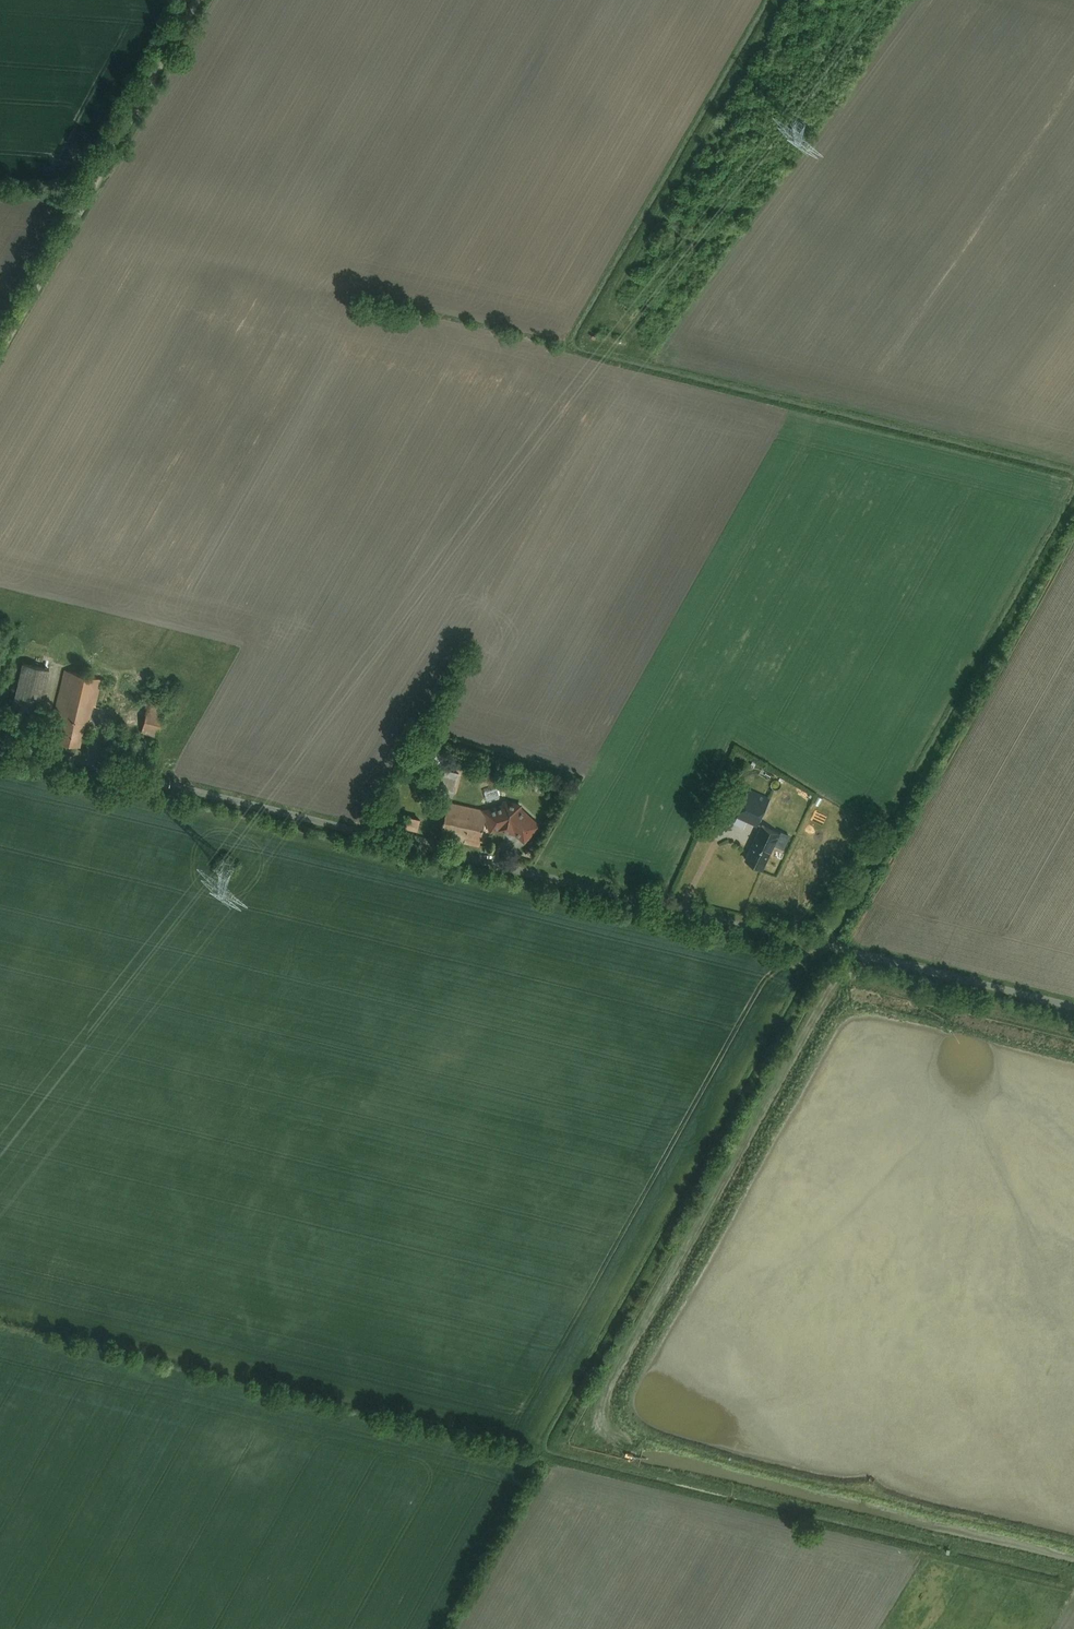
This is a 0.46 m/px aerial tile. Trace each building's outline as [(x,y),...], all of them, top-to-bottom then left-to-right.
[(50,672),(22,665),(13,702),(40,709),(50,672)] [(100,676),(65,668),(54,713),(89,721),(100,676)] [(161,734),(164,708),(147,706),(144,733),(161,734)] [(79,745),(85,722),(64,716),(58,740),(79,745)] [(457,791),(460,770),(438,767),(435,788),(457,791)] [(752,787),(739,814),(761,824),(774,797),(752,787)] [(513,799),(486,808),(491,826),(505,822),(514,825),(526,839),(541,822),(513,799)] [(486,808),(451,801),(443,837),(479,844),(486,808)] [(420,819),(392,811),(388,823),(416,832),(420,819)] [(765,822),(749,861),(765,867),(781,829),(765,822)]
